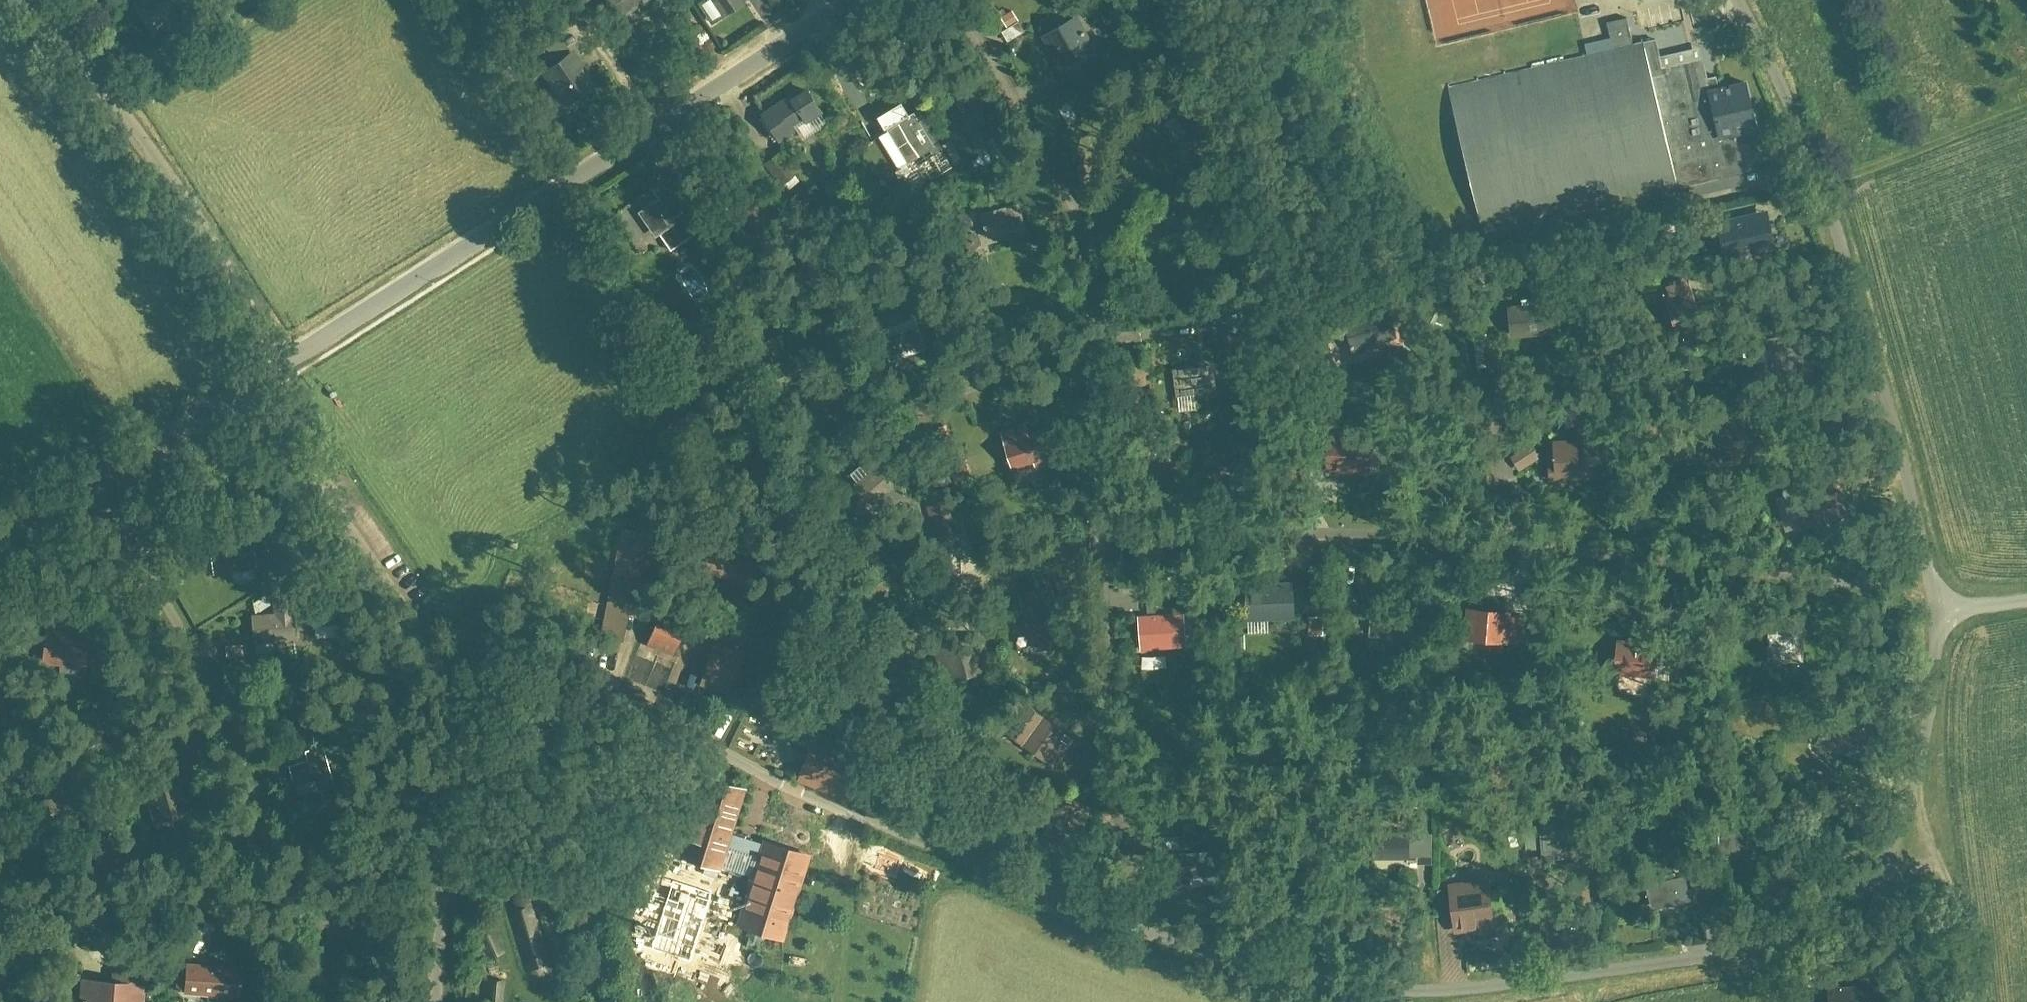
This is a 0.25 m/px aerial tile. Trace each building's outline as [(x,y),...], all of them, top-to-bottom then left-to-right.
[(622,12),(640,0),(614,0),(622,12)] [(716,19),(745,1),(745,0),(702,0),(716,19)] [(1629,16),(1609,21),(1615,45),(1635,41),(1629,16)] [(1080,20),(1049,36),(1058,54),(1065,51),(1072,64),(1096,52),(1080,20)] [(1665,72),(1658,40),(1640,45),(1675,193),(1748,176),(1737,130),(1724,133),(1713,86),(1713,85),(1707,87),(1701,63),(1665,72)] [(1640,45),(1448,91),(1483,239),(1675,193),(1640,45)] [(560,105),(592,87),(572,53),(539,72),(560,105)] [(1763,124),(1752,77),(1713,86),(1724,133),(1737,130),(1763,124)] [(810,88),(797,98),(793,93),(765,112),(783,138),(825,109),(810,88)] [(904,98),(880,113),(887,124),(911,110),(904,98)] [(918,110),(893,126),(903,141),(908,138),(934,178),(960,161),(932,117),(926,121),(918,110)] [(693,204),(676,214),(664,195),(646,206),(673,250),(700,234),(691,219),(699,215),(693,204)] [(1023,200),(985,210),(990,228),(1013,222),(1016,233),(1031,229),(1023,200)] [(1767,207),(1726,219),(1735,249),(1776,236),(1767,207)] [(1685,296),(1679,278),(1664,283),(1669,301),(1685,296)] [(1685,296),(1669,301),(1678,329),(1703,322),(1694,294),(1685,296)] [(1567,297),(1508,303),(1511,334),(1570,328),(1567,297)] [(1363,315),(1345,320),(1355,360),(1380,354),(1377,339),(1396,334),(1387,299),(1360,306),(1363,315)] [(916,319),(881,331),(890,357),(925,345),(916,319)] [(1787,364),(1806,359),(1798,329),(1766,338),(1771,359),(1759,362),(1763,374),(1788,367),(1787,364)] [(1219,363),(1175,366),(1176,384),(1197,383),(1198,393),(1222,391),(1219,363)] [(1029,427),(1004,436),(1013,461),(1033,454),(1037,465),(1052,460),(1046,442),(1036,446),(1029,427)] [(1370,440),(1332,439),(1331,471),(1369,473),(1370,440)] [(1596,440),(1555,442),(1556,478),(1598,477),(1596,440)] [(1534,442),(1512,457),(1520,470),(1543,456),(1534,442)] [(873,454),(852,471),(861,483),(844,496),(858,513),(896,482),(873,454)] [(1787,493),(1778,495),(1785,520),(1800,516),(1796,500),(1804,498),(1800,482),(1785,486),(1787,493)] [(1804,498),(1796,500),(1800,516),(1803,525),(1848,514),(1841,488),(1804,498)] [(208,539),(214,578),(261,570),(254,531),(208,539)] [(1294,582),(1248,584),(1250,617),(1271,616),(1270,602),(1295,601),(1294,582)] [(1051,584),(1024,590),(1035,640),(1062,634),(1051,584)] [(278,644),(298,643),(297,593),(277,593),(278,644)] [(1514,610),(1471,607),(1469,640),(1512,642),(1514,610)] [(1185,613),(1140,617),(1142,646),(1188,642),(1185,613)] [(1324,614),(1311,615),(1311,632),(1325,632),(1324,614)] [(649,627),(642,644),(671,655),(679,637),(649,627)] [(44,667),(88,669),(90,631),(46,629),(44,667)] [(1806,630),(1773,629),(1772,658),(1805,660),(1806,630)] [(983,635),(936,648),(943,672),(959,668),(962,679),(993,670),(983,635)] [(1658,642),(1622,639),(1619,672),(1656,675),(1658,642)] [(742,661),(707,651),(695,683),(730,695),(742,661)] [(1084,736),(1041,709),(1020,741),(1063,768),(1084,736)] [(1871,732),(1833,717),(1823,741),(1861,756),(1871,732)] [(865,756),(810,737),(797,774),(853,793),(865,756)] [(289,766),(295,786),(335,775),(326,746),(306,752),(308,761),(289,766)] [(781,945),(808,856),(734,836),(745,791),(699,774),(680,847),(676,862),(695,867),(720,873),(727,850),(755,857),(731,928),(750,935),(781,945)] [(90,819),(80,805),(83,803),(68,782),(38,804),(53,825),(65,817),(75,830),(90,819)] [(1094,803),(1063,794),(1054,827),(1085,835),(1094,803)] [(1734,830),(1734,823),(1719,822),(1717,855),(1739,856),(1740,849),(1762,850),(1763,832),(1734,830)] [(1588,825),(1549,827),(1551,850),(1589,848),(1588,825)] [(1410,831),(1372,829),(1371,857),(1409,858),(1410,831)] [(1223,844),(1174,848),(1176,873),(1192,872),(1193,883),(1221,880),(1220,869),(1225,868),(1223,844)] [(1687,875),(1649,884),(1654,903),(1692,895),(1687,875)] [(1915,892),(1906,898),(1911,905),(1920,899),(1915,892)] [(1488,897),(1455,902),(1458,924),(1491,920),(1488,897)] [(536,910),(506,916),(527,980),(555,972),(536,910)] [(211,961),(207,967),(195,966),(188,976),(193,987),(205,988),(211,1001),(229,1001),(230,1001),(231,991),(239,980),(234,967),(220,966),(218,962),(211,961)] [(117,971),(116,982),(85,980),(83,1001),(88,1001),(139,1001),(141,972),(117,971)] [(1822,1001),(1872,1001),(1871,986),(1821,989),(1822,1001)]
